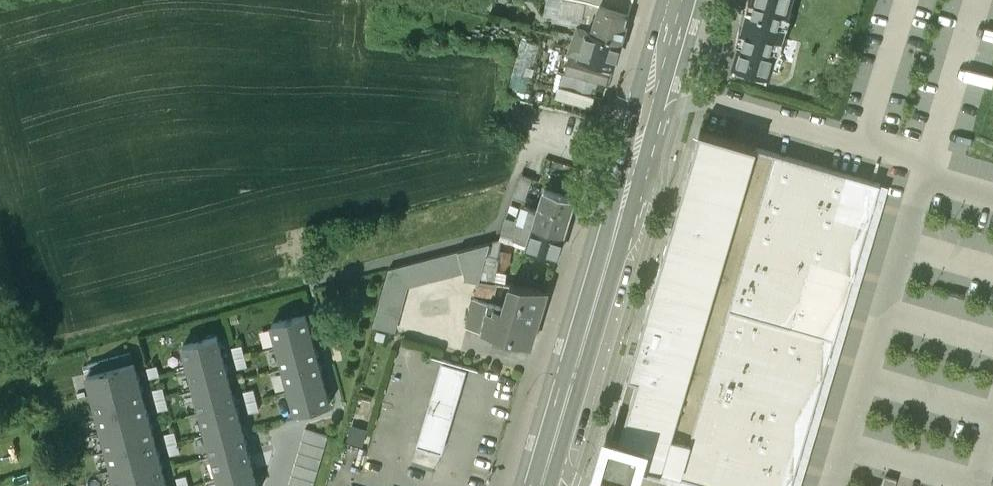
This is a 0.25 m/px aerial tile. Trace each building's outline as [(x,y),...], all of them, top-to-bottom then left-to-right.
[(561,16),(581,20),(585,0),(563,0),(561,16)] [(586,0),(585,0),(581,20),(580,25),(590,28),(593,29),(600,4),(586,0)] [(607,5),(607,6),(626,12),(629,13),(632,0),(608,0),(607,5)] [(746,6),(750,8),(743,28),(739,27),(736,38),(742,40),(735,65),(767,74),(775,46),(780,47),(783,37),(780,36),(784,21),(788,22),(791,12),(785,10),(788,0),(748,0),(746,6)] [(607,6),(600,4),(593,29),(621,38),(626,21),(624,20),(626,12),(607,6)] [(580,25),(569,52),(582,55),(590,28),(580,25)] [(593,29),(590,28),(582,55),(612,64),(614,55),(616,56),(621,38),(593,29)] [(580,60),(567,56),(562,70),(574,74),(580,60)] [(640,463),(717,485),(791,485),(880,182),(757,146),(700,129),(611,433),(607,432),(596,472),(635,483),(640,463)] [(574,197),(545,188),(538,210),(534,224),(564,234),(574,197)] [(524,209),(512,205),(508,216),(520,220),(524,209)] [(538,210),(524,206),(524,209),(520,220),(534,224),(538,210)] [(520,220),(508,216),(504,231),(516,234),(520,220)] [(534,224),(520,220),(516,234),(514,241),(528,245),(534,224)] [(564,234),(534,224),(528,245),(557,255),(564,234)] [(373,324),(394,331),(408,283),(463,268),(464,273),(481,276),(489,241),(389,267),(373,324)] [(499,248),(493,281),(506,283),(511,283),(512,277),(507,276),(511,250),(499,248)] [(493,281),(479,278),(477,291),(490,295),(493,281)] [(506,283),(493,281),(490,295),(503,298),(506,283)] [(547,289),(511,283),(504,305),(475,296),(469,326),(495,334),(494,339),(518,347),(519,341),(531,345),(536,326),(536,325),(547,289)] [(272,323),(278,345),(312,336),(306,314),(272,323)] [(183,345),(189,367),(223,358),(217,336),(183,345)] [(278,345),(284,368),(318,359),(312,336),(278,345)] [(189,367),(195,389),(229,380),(223,358),(189,367)] [(284,368),(290,390),(324,381),(318,359),(284,368)] [(442,361),(417,444),(442,451),(466,368),(442,361)] [(87,375),(92,394),(139,381),(133,362),(87,375)] [(195,389),(201,412),(235,402),(229,380),(195,389)] [(92,394),(97,413),(144,400),(139,381),(92,394)] [(290,390),(296,413),(330,403),(324,381),(290,390)] [(97,413),(102,431),(149,419),(144,400),(97,413)] [(201,412),(207,434),(241,424),(235,402),(201,412)] [(102,431),(107,450),(154,438),(149,419),(102,431)] [(367,424),(352,421),(348,438),(362,441),(367,424)] [(207,434),(213,456),(247,447),(241,424),(207,434)] [(305,428),(288,485),(313,485),(327,435),(305,428)] [(107,450),(113,469),(159,456),(154,438),(107,450)] [(213,456),(219,478),(253,469),(247,447),(213,456)] [(117,485),(124,485),(164,475),(159,456),(113,469),(117,485)] [(221,485),(258,485),(253,469),(219,478),(221,485)] [(164,475),(124,485),(167,485),(164,475)] [(882,485),(894,485),(897,479),(885,475),(882,485)]
